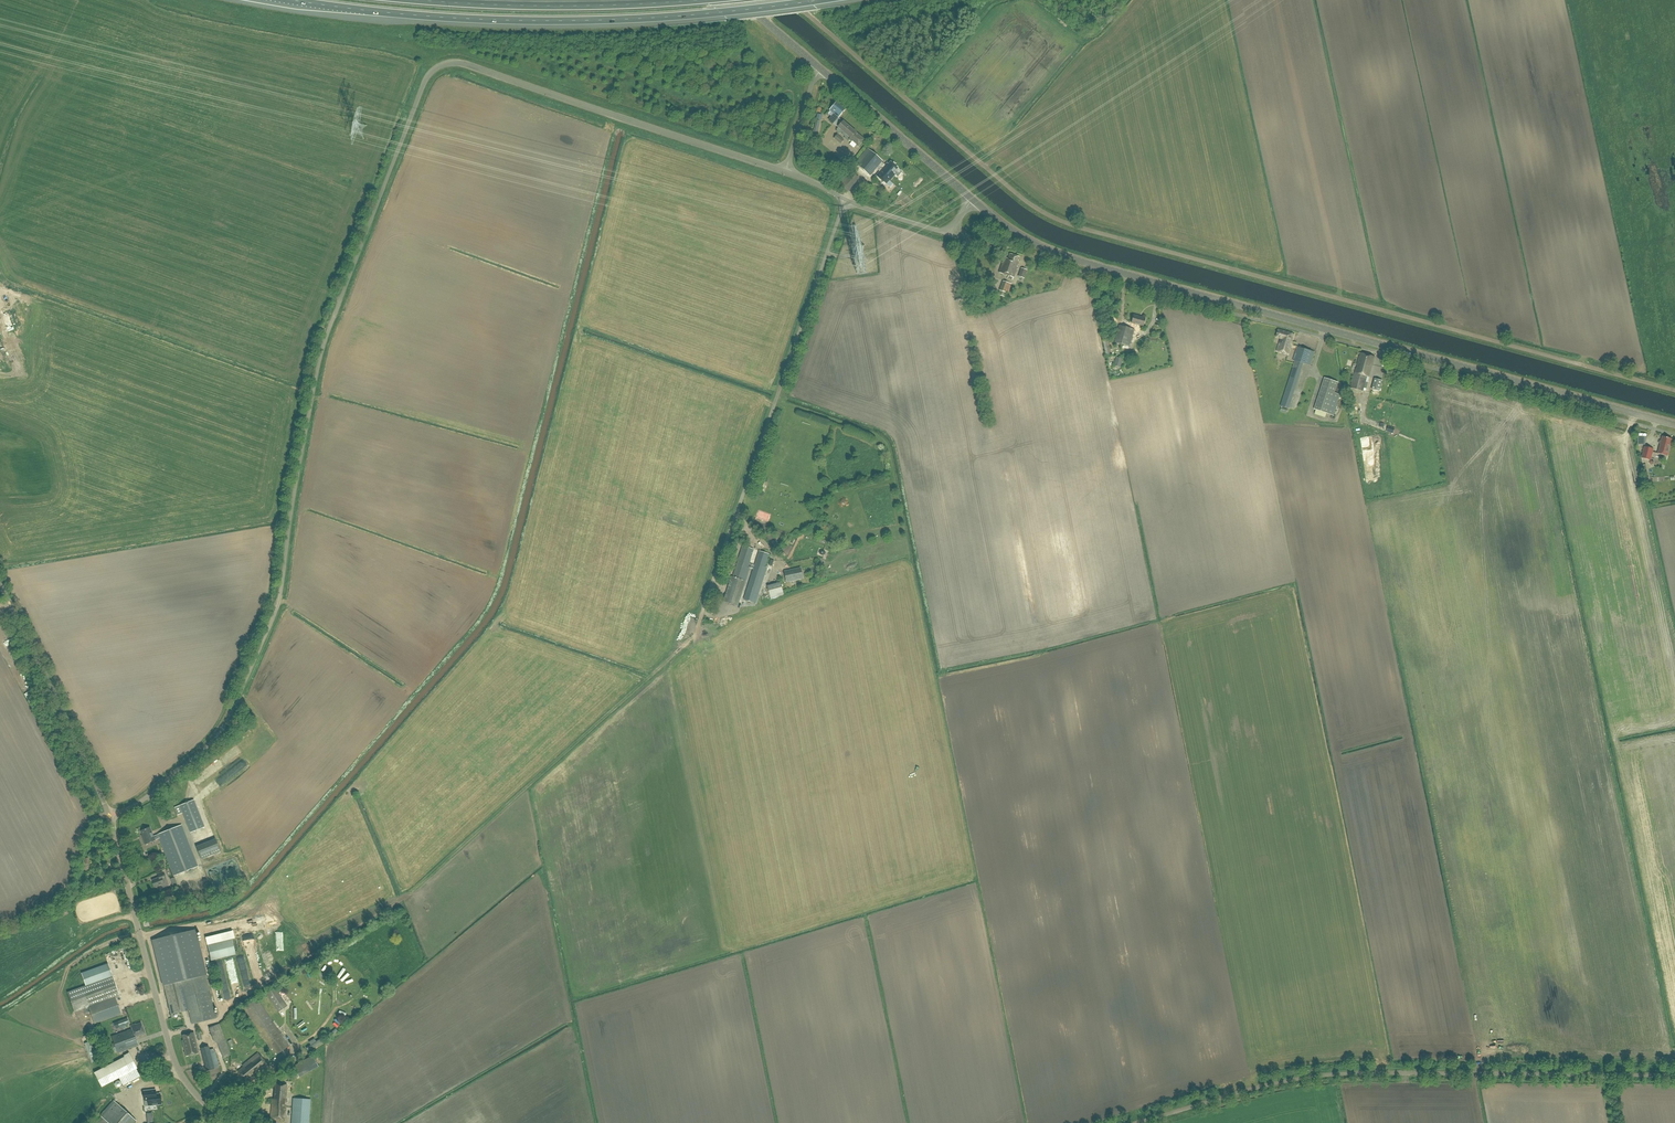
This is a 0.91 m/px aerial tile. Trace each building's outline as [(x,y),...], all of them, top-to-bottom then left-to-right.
[(843,106),(838,101),(835,105),(835,104),(833,106),(834,107),(831,110),(835,114),(830,119),(834,123),(846,110),(842,107),(843,106)] [(857,132),(844,121),(842,124),(842,123),(841,125),(837,129),(838,130),(837,131),(840,134),(841,133),(846,137),(845,138),(848,140),(849,139),(852,142),(853,141),(858,145),(858,146),(859,147),(865,140),(857,132)] [(844,140),(837,135),(834,139),(840,144),(844,140)] [(876,169),(878,170),(883,164),(882,162),(883,161),(867,148),(857,161),(860,164),(858,166),(870,176),(876,169)] [(885,165),(883,164),(878,170),(880,172),(877,176),(887,185),(896,174),(894,173),(899,168),(891,161),(889,164),(888,162),(885,165)] [(859,178),(849,170),(838,183),(848,192),(859,178)] [(900,181),(893,190),(896,193),(903,183),(900,181)] [(905,201),(915,196),(911,189),(902,194),(905,201)] [(1019,257),(1010,254),(1008,259),(1004,257),(999,273),(1008,276),(1008,278),(1012,280),(1013,278),(1014,278),(1018,267),(1017,267),(1019,261),(1018,261),(1019,257)] [(857,264),(858,273),(865,273),(865,264),(857,264)] [(1027,270),(1021,268),(1018,277),(1024,279),(1027,270)] [(1012,284),(1003,281),(999,295),(1004,297),(1005,292),(1009,294),(1012,284)] [(1146,318),(1134,315),(1130,328),(1119,325),(1115,342),(1130,347),(1134,330),(1135,324),(1143,326),(1146,318)] [(1295,334),(1279,330),(1277,337),(1281,339),(1278,352),(1290,355),(1295,334)] [(1297,348),(1293,360),(1310,366),(1314,353),(1297,348)] [(1374,357),(1361,353),(1360,357),(1359,357),(1351,388),(1363,391),(1367,376),(1369,377),(1374,357)] [(1122,359),(1116,357),(1114,366),(1120,367),(1122,359)] [(1301,370),(1293,368),(1280,406),(1288,409),(1301,370)] [(1338,383),(1324,378),(1314,409),(1333,416),(1340,395),(1334,393),(1338,383)] [(1382,381),(1374,379),(1371,389),(1380,392),(1382,381)] [(1672,439),(1663,436),(1658,453),(1664,455),(1663,459),(1667,460),(1672,439)] [(1654,449),(1644,447),(1641,458),(1651,461),(1654,449)] [(754,549),(743,546),(733,577),(731,576),(723,602),(737,606),(749,568),(753,569),(743,599),(755,603),(767,568),(765,567),(769,554),(759,551),(754,566),(749,564),(754,549)] [(803,578),(801,569),(794,570),(794,572),(786,574),(787,582),(803,578)] [(783,595),(780,582),(767,586),(770,598),(783,595)] [(243,737),(249,744),(255,740),(250,733),(243,737)] [(204,827),(193,800),(174,808),(177,816),(182,814),(190,833),(204,827)] [(198,867),(182,826),(153,837),(150,828),(141,832),(144,839),(143,839),(145,845),(159,839),(174,877),(198,867)] [(220,852),(215,839),(195,847),(200,859),(220,852)] [(166,880),(163,873),(157,875),(158,879),(152,881),(155,888),(164,885),(163,881),(166,880)] [(57,915),(60,919),(68,914),(66,910),(57,915)] [(244,941),(254,939),(251,930),(242,933),(244,941)] [(194,931),(152,942),(171,1015),(186,1012),(178,982),(181,982),(191,1024),(216,1018),(194,931)] [(235,954),(232,939),(207,945),(211,960),(235,954)] [(255,947),(257,947),(256,943),(247,946),(251,958),(258,956),(255,947)] [(238,959),(243,979),(250,978),(245,957),(238,959)] [(234,959),(227,961),(228,967),(235,966),(234,959)] [(86,986),(67,992),(74,1011),(88,1006),(94,1024),(121,1014),(115,997),(119,996),(108,964),(82,973),(86,986)] [(319,964),(316,965),(321,975),(324,974),(319,964)] [(286,1007),(274,989),(265,995),(277,1013),(286,1007)] [(285,992),(280,995),(285,1003),(290,1001),(285,992)] [(129,1024),(127,1018),(117,1021),(119,1028),(129,1024)] [(146,1034),(142,1024),(137,1026),(137,1025),(132,1027),(133,1030),(113,1037),(119,1054),(140,1046),(137,1038),(146,1034)] [(230,1055),(219,1024),(209,1028),(214,1043),(217,1043),(222,1058),(230,1055)] [(183,1047),(197,1044),(194,1033),(182,1036),(184,1043),(182,1043),(183,1047)] [(88,1053),(91,1063),(102,1059),(95,1040),(84,1044),(88,1053)] [(117,1052),(114,1044),(106,1047),(110,1055),(117,1052)] [(197,1044),(183,1047),(186,1057),(199,1054),(197,1044)] [(210,1052),(209,1047),(200,1049),(206,1071),(218,1067),(215,1051),(210,1052)] [(137,1069),(129,1053),(123,1056),(124,1057),(94,1073),(101,1087),(118,1078),(123,1086),(140,1077),(136,1069),(137,1069)] [(268,1066),(258,1054),(243,1066),(244,1067),(237,1072),(245,1082),(254,1075),(255,1076),(268,1066)] [(318,1067),(312,1056),(293,1066),(299,1077),(318,1067)] [(288,1086),(276,1084),(275,1099),(273,1099),(271,1120),(285,1122),(287,1100),(286,1100),(288,1086)] [(153,1090),(144,1091),(145,1101),(148,1100),(149,1106),(161,1104),(160,1094),(154,1094),(153,1090)] [(292,1098),(291,1122),(309,1122),(310,1099),(292,1098)] [(113,1101),(100,1116),(101,1117),(96,1122),(135,1122),(136,1122),(113,1101)]
